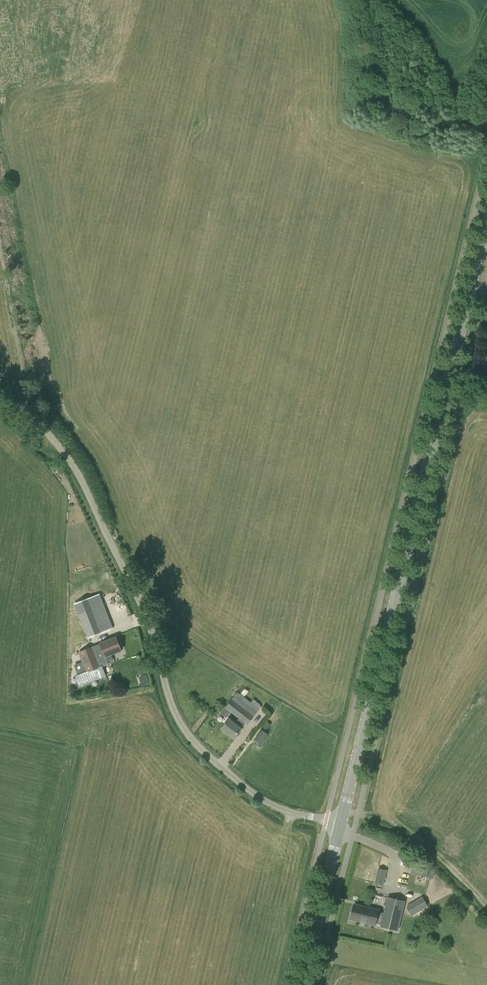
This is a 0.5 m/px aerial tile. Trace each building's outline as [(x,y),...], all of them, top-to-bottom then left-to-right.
[(101,632),(91,605),(76,611),(86,638),(101,632)] [(100,643),(100,644),(79,652),(86,672),(78,675),(75,676),(79,686),(83,685),(99,678),(106,676),(102,666),(110,663),(107,656),(121,650),(116,637),(100,643)] [(142,688),(149,686),(146,678),(140,680),(142,688)] [(221,712),(227,717),(231,712),(238,718),(235,723),(229,718),(221,729),(234,739),(242,728),(241,728),(245,723),(247,725),(260,709),(259,709),(261,706),(260,703),(257,701),(257,700),(254,698),(250,702),(237,692),(221,712)] [(265,732),(269,724),(265,722),(261,729),(265,732)] [(268,734),(262,730),(254,740),(260,744),(268,734)] [(433,878),(434,872),(428,870),(428,869),(412,865),(410,873),(433,878)] [(387,870),(378,868),(374,883),(383,885),(387,870)] [(351,918),(376,924),(376,923),(381,924),(381,926),(398,930),(405,900),(388,896),(384,912),(379,911),(380,908),(354,902),(351,918)] [(422,897),(406,907),(412,916),(428,906),(422,897)]
